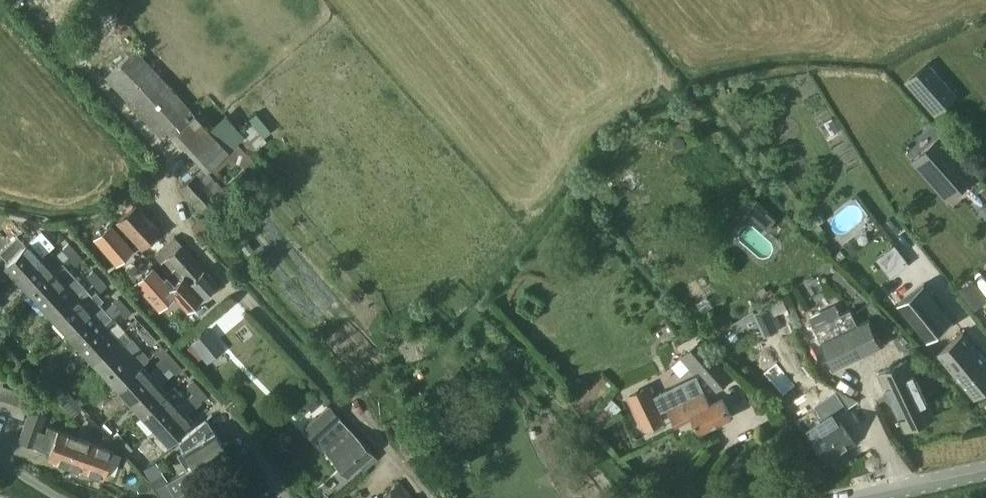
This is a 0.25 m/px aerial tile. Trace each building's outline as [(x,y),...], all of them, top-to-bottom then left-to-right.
[(160,136),(190,108),(134,49),(105,77),(160,136)] [(928,62),(906,82),(935,115),(957,95),(928,62)] [(196,115),(173,135),(206,170),(227,150),(228,151),(236,142),(238,143),(245,136),(240,131),(225,113),(207,128),(196,115)] [(255,113),(248,119),(251,122),(263,137),(270,131),(255,113)] [(245,136),(238,143),(250,155),(254,151),(267,141),(263,137),(251,122),(240,131),(245,136)] [(939,138),(913,161),(947,201),(948,201),(954,195),(974,179),(939,138)] [(238,143),(236,142),(228,151),(213,166),(229,182),(253,158),(250,155),(238,143)] [(226,194),(202,168),(180,188),(203,214),(226,194)] [(754,201),(744,214),(765,230),(775,218),(754,201)] [(140,247),(159,231),(135,205),(116,220),(140,247)] [(110,223),(94,236),(116,261),(132,248),(110,223)] [(8,260),(4,264),(17,278),(50,249),(36,235),(26,245),(18,236),(0,251),(8,260)] [(170,272),(165,276),(173,284),(182,276),(201,297),(217,282),(181,243),(175,236),(155,255),(170,272)] [(70,256),(76,251),(69,243),(63,249),(70,256)] [(902,244),(880,255),(889,273),(911,261),(902,244)] [(62,263),(50,249),(17,278),(30,292),(62,263)] [(840,249),(833,256),(838,262),(846,255),(840,249)] [(82,258),(76,251),(70,256),(76,264),(82,258)] [(75,277),(62,263),(30,292),(42,306),(75,277)] [(151,267),(136,280),(155,302),(159,307),(173,294),(187,309),(201,297),(182,276),(173,284),(165,276),(162,280),(160,277),(151,267)] [(94,284),(100,278),(94,271),(88,276),(94,284)] [(87,290),(75,277),(42,306),(55,319),(87,290)] [(107,286),(100,278),(94,284),(101,291),(107,286)] [(961,292),(974,310),(985,301),(985,299),(973,282),(961,292)] [(928,339),(953,320),(924,283),(899,303),(928,339)] [(92,296),(87,290),(55,319),(67,333),(99,304),(104,300),(96,292),(92,296)] [(119,311),(125,305),(118,298),(112,303),(119,311)] [(67,333),(79,347),(112,317),(99,304),(67,333)] [(132,313),(125,305),(119,311),(126,318),(132,313)] [(754,313),(764,337),(779,331),(778,327),(781,326),(772,305),(754,313)] [(834,368),(882,345),(870,319),(858,325),(850,310),(814,327),(834,368)] [(92,360),(117,338),(124,331),(112,317),(79,347),(92,360)] [(350,324),(327,344),(359,378),(381,358),(350,324)] [(144,338),(150,333),(143,325),(137,331),(144,338)] [(209,329),(191,343),(203,358),(221,344),(209,329)] [(117,338),(92,360),(106,376),(138,347),(132,340),(124,331),(117,338)] [(938,351),(975,397),(985,388),(985,359),(963,331),(938,351)] [(157,340),(150,333),(144,338),(151,346),(157,340)] [(695,340),(678,356),(692,370),(696,367),(715,387),(728,374),(695,340)] [(268,344),(258,351),(279,377),(288,369),(268,344)] [(28,354),(34,349),(30,345),(25,350),(28,354)] [(117,387),(142,365),(149,359),(138,347),(106,376),(117,387)] [(170,367),(176,361),(169,354),(163,359),(170,367)] [(164,372),(170,367),(163,359),(161,357),(156,362),(164,372)] [(880,372),(907,430),(935,417),(907,359),(880,372)] [(51,372),(57,367),(52,361),(46,367),(51,372)] [(182,369),(176,361),(170,367),(177,374),(182,369)] [(150,374),(142,365),(117,387),(130,402),(162,373),(158,368),(150,374)] [(142,415),(167,393),(160,385),(167,378),(162,373),(130,402),(142,415)] [(692,413),(700,431),(732,416),(723,398),(710,404),(697,377),(654,397),(649,387),(630,396),(645,427),(664,418),(660,411),(668,407),(676,424),(690,418),(688,415),(692,413)] [(194,394),(200,388),(193,381),(187,386),(194,394)] [(30,394),(2,385),(0,392),(0,409),(22,417),(30,394)] [(154,429),(187,400),(174,386),(167,393),(142,415),(154,429)] [(207,396),(200,388),(194,394),(201,401),(207,396)] [(815,405),(817,407),(797,420),(813,444),(817,441),(830,460),(855,443),(844,425),(844,426),(837,416),(847,409),(847,408),(857,401),(838,390),(815,405)] [(73,417),(83,408),(70,393),(60,402),(73,417)] [(192,406),(187,400),(154,429),(167,443),(192,420),(185,412),(192,406)] [(305,428),(315,440),(347,475),(362,462),(367,467),(378,458),(350,428),(349,428),(340,417),(329,406),(305,428)] [(30,409),(24,425),(39,430),(45,414),(30,409)] [(39,430),(24,425),(18,441),(33,446),(49,453),(47,458),(67,465),(77,437),(51,428),(49,434),(44,432),(49,416),(45,414),(39,430)] [(179,442),(193,465),(194,465),(223,447),(206,419),(179,442)] [(126,454),(132,449),(119,435),(113,441),(126,454)] [(77,437),(67,465),(103,478),(113,450),(77,437)] [(155,489),(161,497),(174,497),(196,484),(197,486),(234,463),(231,459),(223,447),(194,465),(193,465),(187,469),(168,480),(157,488),(155,489)] [(148,466),(132,449),(126,454),(142,471),(148,466)] [(247,455),(235,465),(250,484),(262,474),(247,455)] [(157,488),(168,480),(158,463),(146,470),(157,488)] [(400,481),(380,497),(414,497),(400,481)]
